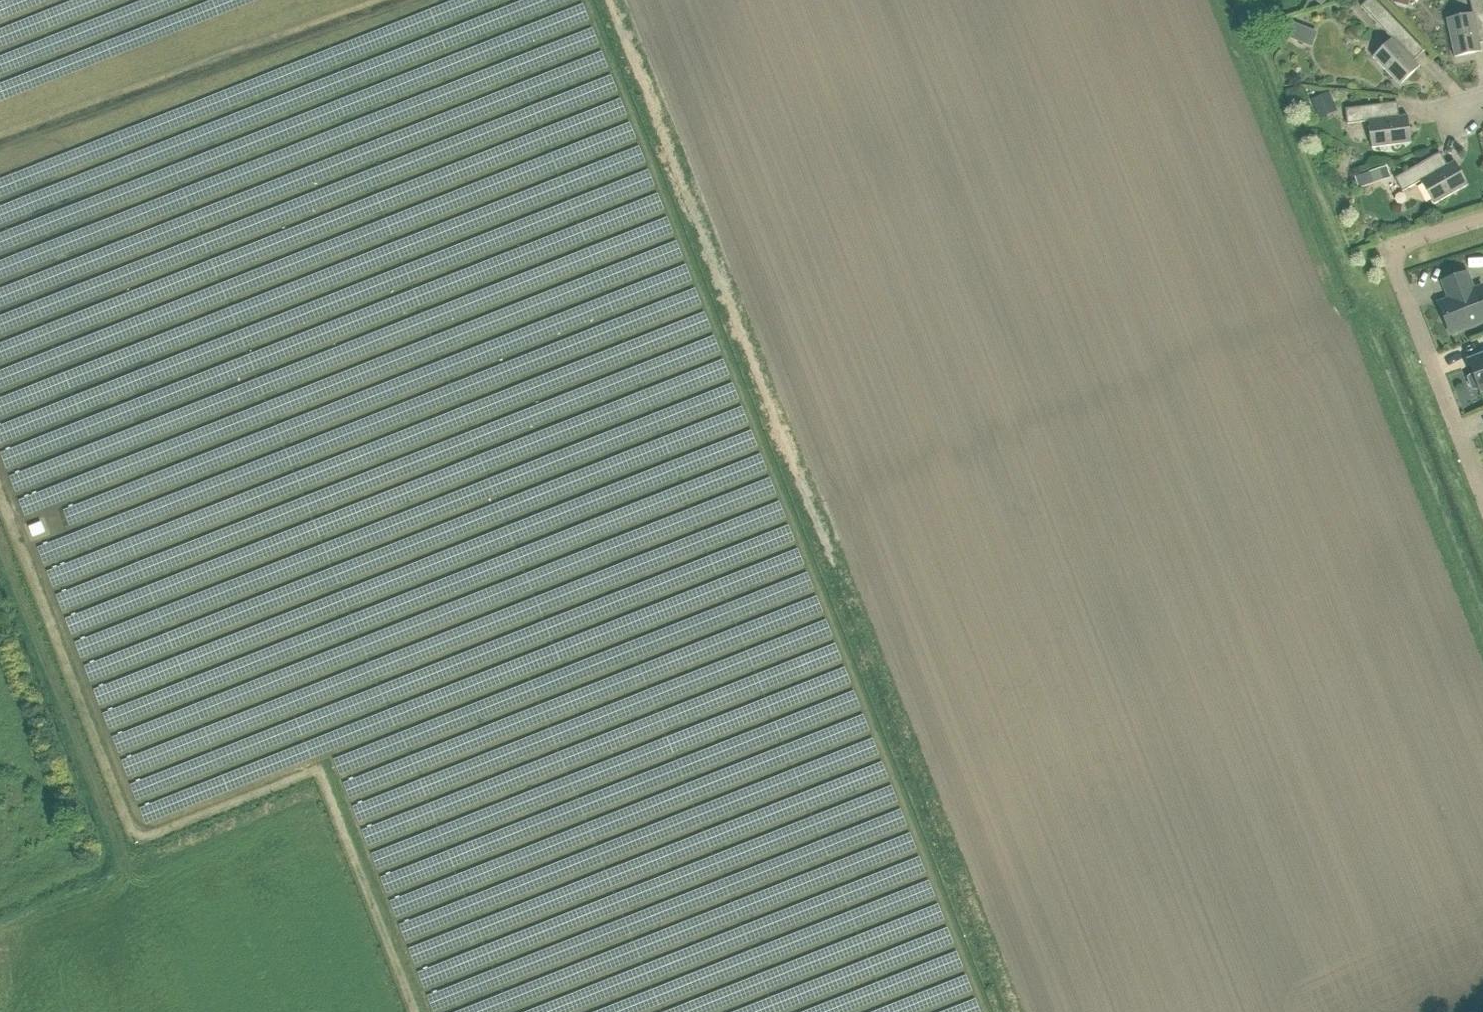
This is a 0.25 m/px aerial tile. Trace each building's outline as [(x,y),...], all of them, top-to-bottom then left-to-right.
[(1374,0),(1369,0),(1361,8),(1391,40),(1372,58),(1399,87),(1414,73),(1408,66),(1424,52),(1374,0)] [(1472,14),(1446,20),(1454,59),(1474,54),(1473,46),(1482,44),(1482,0),(1469,0),(1472,14)] [(1400,125),(1397,104),(1345,110),(1347,125),(1368,123),(1371,149),(1411,144),(1408,124),(1400,125)] [(1450,172),(1440,154),(1394,180),(1402,193),(1420,183),(1434,206),(1468,186),(1458,168),(1450,172)] [(1467,273),(1443,283),(1449,300),(1439,304),(1451,335),(1482,322),(1482,288),(1482,287),(1473,291),(1467,273)] [(1469,362),(1473,373),(1467,379),(1472,390),(1480,390),(1480,392),(1482,391),(1482,356),(1469,362)]
